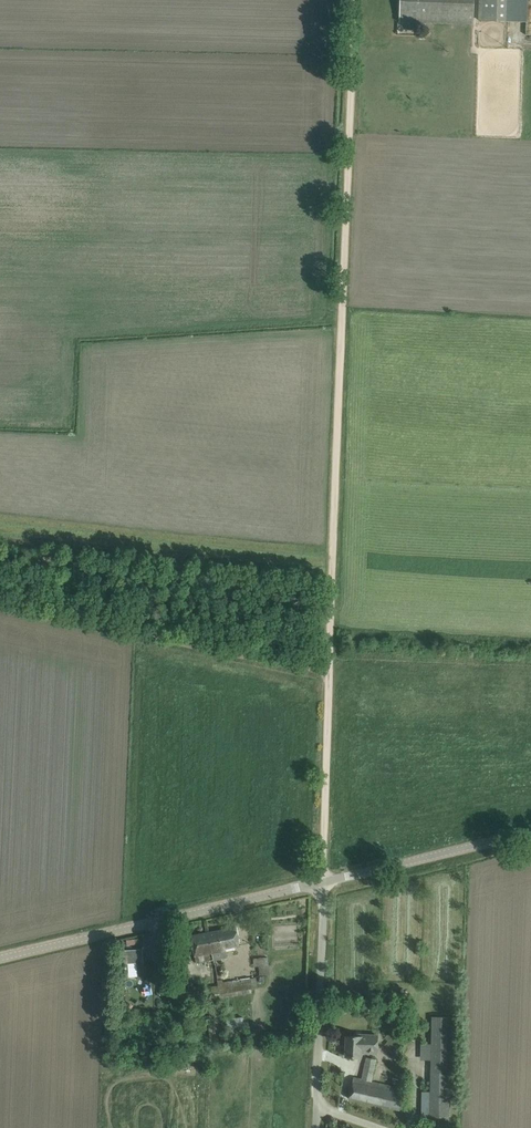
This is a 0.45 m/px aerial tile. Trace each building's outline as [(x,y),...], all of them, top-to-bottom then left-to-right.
[(475,0),(401,0),(400,22),(474,25),(475,0)] [(527,22),(528,0),(479,0),(479,20),(527,22)] [(212,953),(213,960),(227,957),(225,948),(240,945),(236,927),(209,933),(213,953),(212,953)] [(191,936),(194,947),(197,963),(213,960),(212,953),(213,953),(209,933),(191,936)] [(143,963),(143,949),(126,950),(121,950),(122,964),(128,963),(137,963),(138,979),(144,979),(143,962),(143,963)] [(259,966),(259,975),(269,974),(267,957),(253,959),(254,966),(259,966)] [(222,980),(218,981),(217,981),(218,985),(220,998),(251,992),(248,978),(222,983),(222,980)] [(213,999),(220,998),(218,985),(210,986),(211,990),(206,991),(208,997),(212,997),(213,999)] [(174,1004),(185,1002),(183,993),(172,995),(174,1004)] [(448,1117),(448,1106),(450,1016),(432,1016),(431,1105),(430,1116),(448,1117)] [(228,1037),(245,1036),(244,1022),(226,1023),(228,1037)] [(410,1038),(399,1029),(388,1042),(390,1044),(384,1051),(392,1059),(410,1038)] [(361,1052),(376,1053),(377,1035),(354,1034),(354,1036),(347,1036),(346,1056),(361,1057),(361,1052)] [(196,1045),(204,1044),(204,1036),(196,1037),(196,1045)] [(401,1110),(404,1100),(406,1089),(372,1081),(376,1059),(366,1057),(362,1079),(353,1077),(349,1098),(401,1110)]
